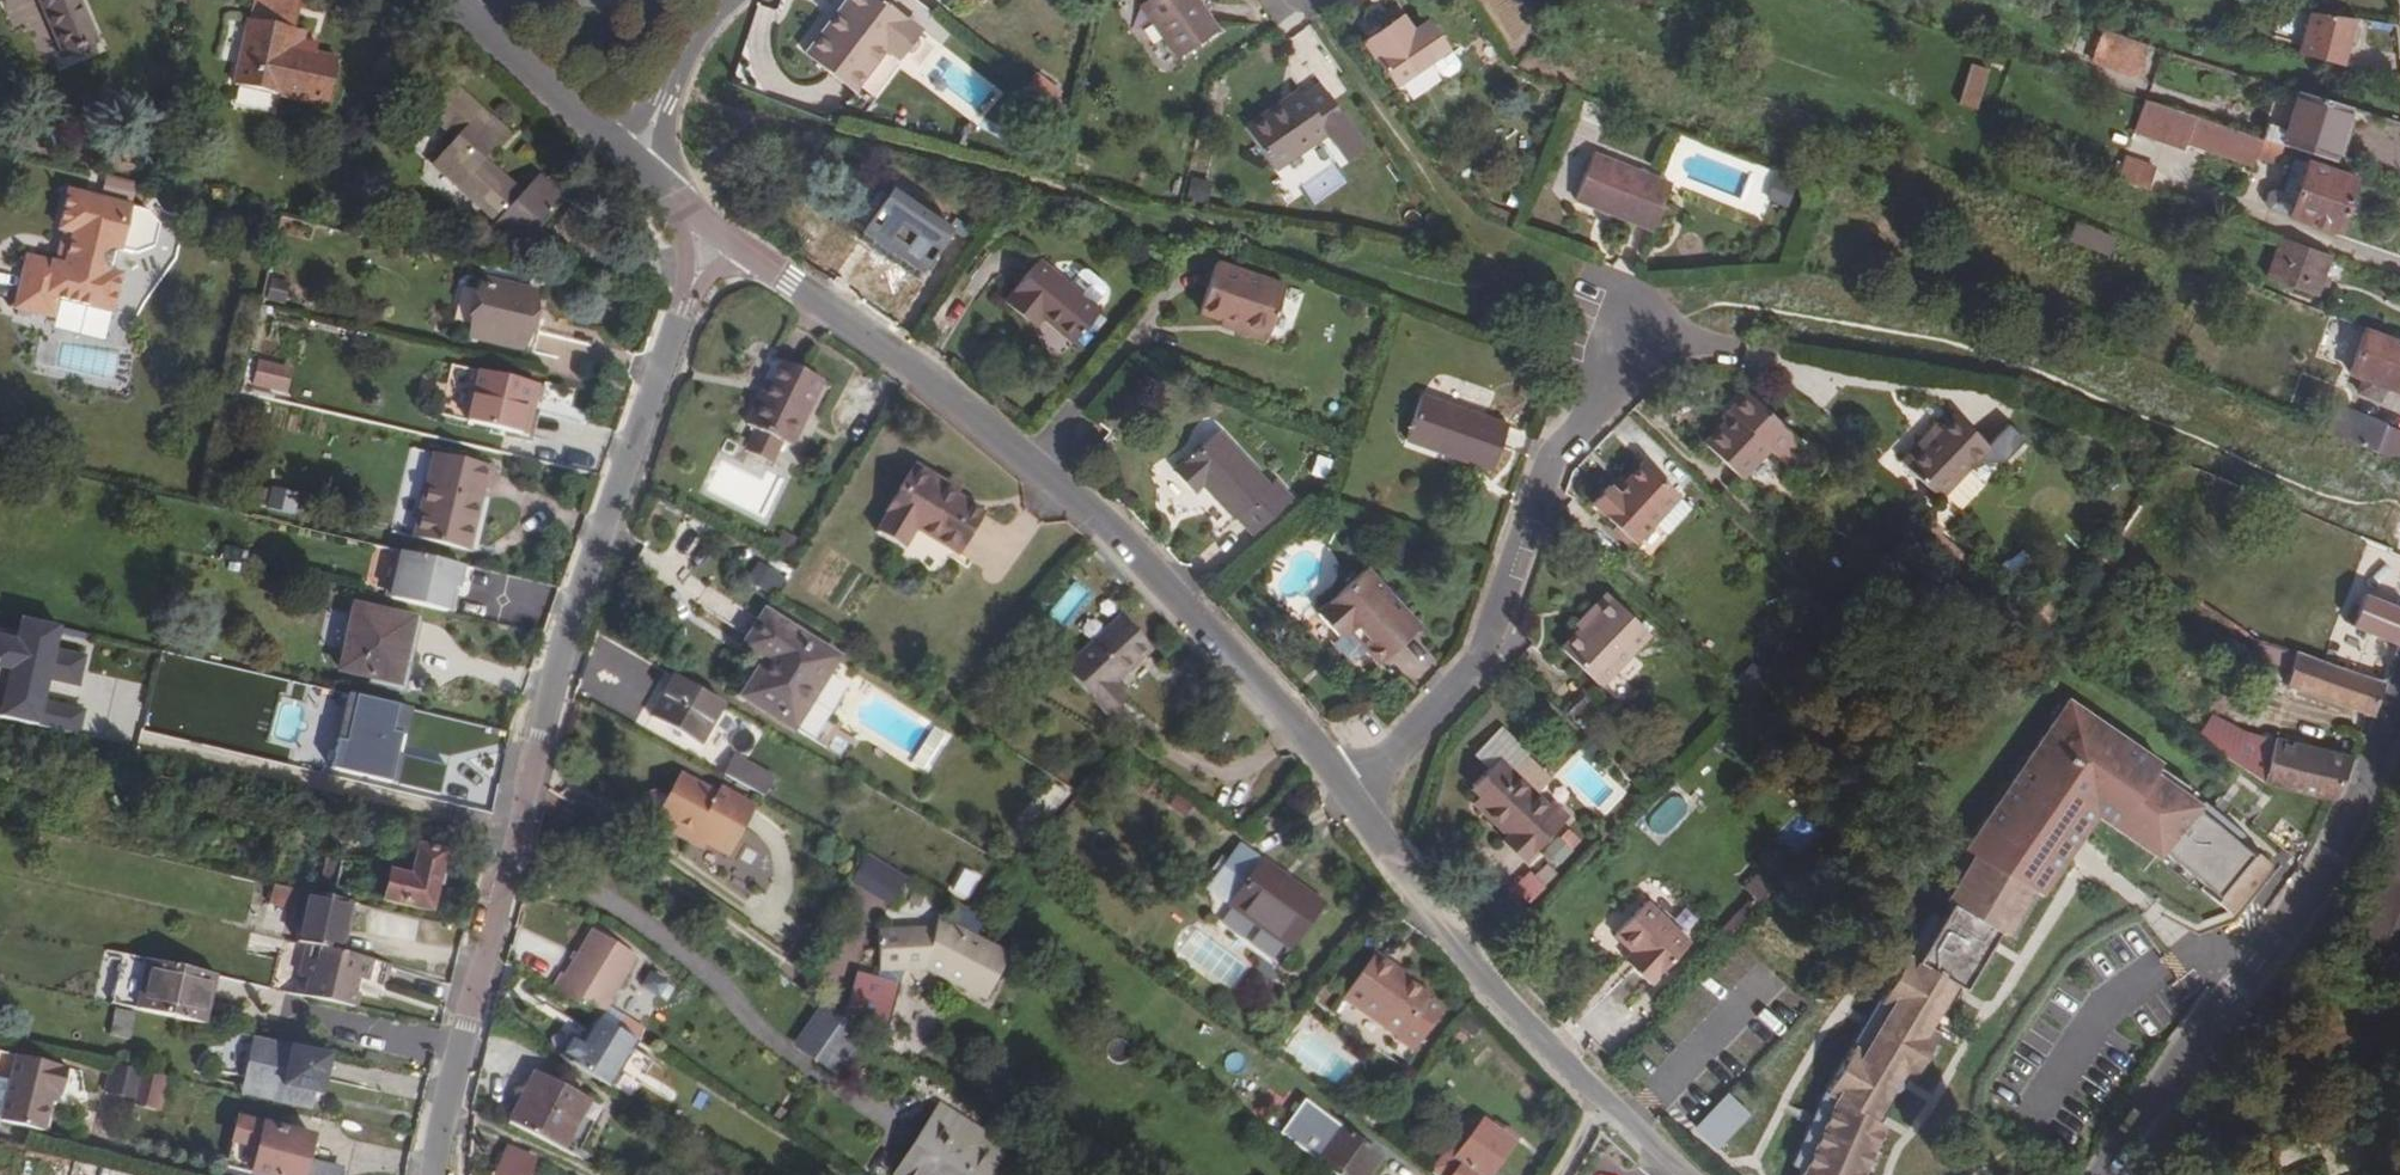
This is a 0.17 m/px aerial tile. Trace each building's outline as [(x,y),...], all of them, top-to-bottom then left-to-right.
[(8,11),(32,0),(3,0),(8,11)] [(97,42),(78,0),(39,0),(64,57),(97,42)] [(302,0),(280,0),(275,26),(249,20),(235,87),(325,106),(335,59),(313,55),(316,46),(302,43),(305,32),(296,30),(302,0)] [(280,0),(253,0),(249,20),(275,26),(280,0)] [(883,0),(847,0),(806,55),(852,90),(885,46),(897,55),(919,27),(883,0)] [(1140,5),(1177,59),(1218,30),(1197,0),(1148,0),(1140,5)] [(2300,54),(2343,66),(2352,17),(2333,15),(2311,14),(2300,54)] [(1402,15),(1393,21),(1395,25),(1404,19),(1402,15)] [(1413,32),(1404,19),(1395,25),(1393,21),(1364,40),(1395,84),(1426,63),(1449,47),(1430,20),(1413,32)] [(2137,77),(2147,48),(2104,32),(2093,62),(2137,77)] [(1459,62),(1449,47),(1426,63),(1437,78),(1443,79),(1458,69),(1459,62)] [(1303,95),(1288,105),(1284,100),(1245,127),(1274,170),(1327,134),(1330,137),(1349,125),(1320,83),(1303,95)] [(2350,108),(2279,85),(2261,138),(2283,145),(2332,162),(2350,108)] [(483,160),(506,134),(458,90),(431,119),(457,142),(434,167),(498,225),(491,231),(513,252),(562,199),(540,179),(523,196),(483,160)] [(1300,90),(1284,100),(1288,105),(1303,95),(1300,90)] [(2146,100),(2134,133),(2183,150),(2186,143),(2195,116),(2146,100)] [(1971,106),(1957,101),(1953,112),(1968,117),(1971,106)] [(2186,143),(2252,166),(2255,156),(2261,138),(2195,116),(2186,143)] [(2255,156),(2277,162),(2283,145),(2261,138),(2255,156)] [(1592,153),(1574,200),(1653,231),(1671,184),(1592,153)] [(2336,232),(2355,177),(2306,161),(2305,163),(2293,158),(2282,190),(2276,188),(2268,192),(2265,201),(2268,208),(2288,215),(2287,216),(2336,232)] [(2116,178),(2147,190),(2154,170),(2124,159),(2116,178)] [(923,270),(951,229),(891,188),(871,175),(847,210),(866,224),(901,249),(898,253),(923,270)] [(1771,178),(1767,204),(1789,207),(1793,182),(1771,178)] [(148,212),(69,192),(59,231),(64,232),(56,264),(26,257),(13,308),(52,318),(56,299),(111,314),(121,276),(110,273),(116,250),(136,255),(155,248),(160,226),(148,212)] [(278,236),(302,242),(306,223),(282,218),(278,236)] [(951,229),(970,242),(976,233),(954,218),(948,227),(951,229)] [(2106,258),(2115,238),(2076,222),(2067,242),(2106,258)] [(863,228),(898,253),(901,249),(866,224),(863,228)] [(2282,237),(2267,278),(2316,295),(2330,255),(2282,237)] [(1024,319),(1032,310),(1073,343),(1100,310),(1093,305),(1105,291),(1104,284),(1086,270),(1081,270),(1069,285),(1038,260),(1004,302),(1024,319)] [(1285,284),(1216,262),(1200,312),(1235,323),(1233,329),(1267,340),(1285,284)] [(485,281),(471,338),(521,351),(535,293),(485,281)] [(1034,327),(1042,318),(1032,310),(1024,319),(1034,327)] [(1219,325),(1233,329),(1235,323),(1220,319),(1219,325)] [(2363,338),(2366,329),(2354,324),(2351,334),(2363,338)] [(2367,328),(2349,374),(2363,379),(2358,391),(2378,399),(2383,387),(2399,394),(2399,340),(2367,328)] [(249,386),(286,396),(293,367),(256,358),(249,386)] [(823,382),(783,362),(771,385),(766,382),(746,426),(791,448),(823,382)] [(538,386),(479,372),(467,422),(520,435),(527,402),(534,403),(538,386)] [(1705,444),(1740,478),(1768,450),(1785,467),(1804,447),(1748,392),(1729,412),(1732,415),(1725,423),(1705,444)] [(1508,425),(1422,395),(1406,440),(1492,470),(1508,425)] [(527,402),(520,435),(525,436),(534,403),(527,402)] [(2374,453),(2386,425),(2336,405),(2325,432),(2374,453)] [(1732,415),(1729,412),(1722,419),(1725,423),(1732,415)] [(1925,444),(1921,439),(1900,461),(1939,498),(1989,446),(1954,413),(1939,429),(1925,444)] [(1935,425),(1921,439),(1925,444),(1939,429),(1935,425)] [(2386,425),(2374,453),(2399,464),(2399,431),(2386,425)] [(783,444),(754,430),(743,451),(773,466),(783,444)] [(1267,486),(1217,431),(1174,471),(1193,493),(1203,483),(1235,519),(1237,517),(1253,535),(1291,500),(1274,480),(1267,486)] [(434,453),(414,539),(468,553),(483,490),(489,491),(494,468),(434,453)] [(1615,492),(1608,486),(1591,504),(1633,544),(1679,495),(1644,462),(1615,492)] [(945,485),(916,467),(877,531),(906,549),(917,532),(959,556),(984,516),(956,498),(942,490),(945,485)] [(961,488),(948,481),(942,490),(956,498),(961,488)] [(247,486),(243,503),(267,509),(271,491),(247,486)] [(389,601),(445,614),(450,591),(455,591),(460,567),(400,553),(389,601)] [(761,579),(779,583),(783,564),(765,560),(761,579)] [(1317,612),(1339,636),(1348,628),(1367,650),(1378,663),(1419,627),(1367,568),(1317,612)] [(1048,615),(1064,628),(1091,595),(1074,582),(1048,615)] [(1561,649),(1599,686),(1649,634),(1607,593),(1588,613),(1592,618),(1561,649)] [(2364,595),(2352,627),(2370,634),(2364,648),(2355,674),(2383,684),(2399,641),(2399,610),(2364,595)] [(1814,598),(1806,605),(1819,618),(1827,611),(1814,598)] [(414,620),(353,606),(338,672),(398,685),(414,620)] [(1592,618),(1588,613),(1575,626),(1580,630),(1592,618)] [(793,729),(837,659),(765,614),(745,647),(766,660),(743,697),(793,729)] [(1151,651),(1120,618),(1063,670),(1108,718),(1127,699),(1113,685),(1151,651)] [(89,660),(67,655),(72,632),(45,625),(39,648),(9,641),(2,669),(0,668),(0,719),(91,740),(96,718),(55,708),(61,682),(83,687),(89,660)] [(2364,648),(2305,627),(2295,654),(2355,674),(2364,648)] [(1348,628),(1339,636),(1358,658),(1367,650),(1348,628)] [(2253,642),(2251,658),(2280,663),(2283,647),(2253,642)] [(2285,686),(2370,715),(2383,684),(2355,674),(2295,654),(2294,654),(2285,686)] [(723,705),(673,676),(649,717),(700,746),(723,705)] [(1726,710),(1730,714),(1747,697),(1742,693),(1726,710)] [(331,772),(442,797),(448,770),(397,758),(401,741),(401,739),(393,737),(400,708),(358,699),(346,747),(338,745),(331,772)] [(2156,858),(2161,852),(2197,810),(2199,806),(2152,774),(2161,763),(2069,699),(1964,849),(1973,856),(2034,890),(2040,895),(2074,847),(2096,815),(2156,858)] [(410,711),(400,708),(393,737),(401,739),(401,741),(403,741),(410,711)] [(2243,731),(2214,715),(2197,737),(2215,750),(2230,760),(2242,732),(2243,731)] [(1480,795),(1473,802),(1509,837),(1516,829),(1536,849),(1568,816),(1551,800),(1546,805),(1536,795),(1512,772),(1529,755),(1500,727),(1474,755),(1488,769),(1471,786),(1480,795)] [(2352,757),(2274,740),(2274,741),(2242,732),(2230,760),(2264,783),(2306,794),(2334,800),(2352,757)] [(1552,778),(1529,755),(1512,772),(1536,795),(1552,778)] [(774,778),(733,756),(723,774),(764,797),(774,778)] [(641,809),(642,816),(669,830),(693,844),(696,838),(706,844),(730,857),(756,809),(719,789),(716,795),(679,775),(666,798),(656,792),(650,794),(641,809)] [(2209,820),(2197,810),(2161,852),(2204,885),(2200,889),(2229,912),(2270,864),(2240,839),(2237,843),(2209,820)] [(2383,946),(2399,906),(2399,815),(2350,932),(2383,946)] [(1565,826),(1550,844),(1563,854),(1578,836),(1565,826)] [(1524,863),(1536,849),(1516,829),(1509,837),(1503,842),(1524,863)] [(706,844),(696,838),(693,844),(703,850),(706,844)] [(1324,907),(1238,844),(1206,889),(1292,951),(1324,907)] [(431,912),(445,853),(419,847),(412,878),(391,873),(384,901),(431,912)] [(867,853),(845,885),(891,910),(913,878),(867,853)] [(1934,941),(1922,962),(1954,983),(1963,990),(1990,944),(1997,932),(2006,935),(2034,890),(1973,856),(1946,899),(1957,906),(1934,941)] [(327,860),(321,884),(343,889),(348,865),(327,860)] [(1527,903),(1546,882),(1528,867),(1510,887),(1527,903)] [(297,911),(301,892),(273,886),(268,905),(297,911)] [(351,904),(307,894),(295,943),(307,946),(339,954),(351,904)] [(943,922),(963,933),(974,911),(954,900),(943,922)] [(1645,900),(1613,934),(1631,950),(1641,960),(1633,969),(1649,984),(1689,943),(1645,900)] [(893,1041),(901,969),(926,968),(990,1002),(1013,960),(963,933),(943,922),(938,920),(935,930),(877,933),(879,970),(878,983),(858,981),(854,1014),(893,1041)] [(637,958),(592,931),(565,975),(564,975),(561,973),(550,991),(599,1021),(637,958)] [(339,954),(307,946),(300,978),(312,981),(308,997),(355,1008),(358,995),(352,993),(355,980),(377,985),(382,964),(339,954)] [(1623,959),(1633,969),(1641,960),(1631,950),(1623,959)] [(1406,982),(1389,970),(1392,965),(1375,953),(1342,999),(1398,1040),(1429,998),(1406,982)] [(1949,990),(1954,983),(1922,962),(1912,955),(1884,1001),(1893,1006),(1878,1030),(1865,1051),(1857,1045),(1827,1093),(1834,1100),(1872,1119),(1876,1112),(1896,1081),(1900,1075),(1910,1081),(1937,1033),(1926,1028),(1929,1023),(1949,990)] [(123,961),(113,998),(136,1004),(145,967),(123,961)] [(202,999),(208,975),(148,961),(137,1010),(203,1025),(208,1001),(202,999)] [(1409,978),(1392,965),(1389,970),(1406,982),(1409,978)] [(214,976),(208,975),(202,999),(208,1001),(214,976)] [(352,993),(358,995),(361,982),(355,980),(352,993)] [(84,1002),(81,1017),(113,1025),(111,1036),(126,1040),(133,1013),(84,1002)] [(861,1033),(823,1007),(796,1047),(834,1073),(861,1033)] [(640,1047),(594,1019),(579,1043),(569,1037),(556,1056),(612,1090),(640,1047)] [(331,1055),(255,1037),(246,1079),(314,1094),(314,1093),(322,1094),(331,1055)] [(2,1117),(0,1122),(43,1133),(52,1093),(62,1095),(68,1068),(16,1055),(9,1083),(2,1117)] [(118,1096),(133,1099),(140,1070),(124,1067),(118,1096)] [(143,1072),(141,1083),(149,1085),(152,1075),(143,1072)] [(589,1101),(534,1072),(508,1123),(563,1152),(589,1101)] [(242,1096),(310,1112),(314,1094),(246,1079),(242,1096)] [(0,1081),(0,1117),(2,1117),(9,1083),(0,1081)] [(1717,1148),(1751,1111),(1726,1089),(1692,1125),(1717,1148)] [(1304,1100),(1279,1135),(1333,1174),(1369,1174),(1381,1158),(1304,1100)] [(1872,1119),(1834,1100),(1825,1124),(1802,1174),(1861,1174),(1883,1126),(1872,1119)] [(939,1106),(896,1174),(988,1174),(1005,1148),(939,1106)] [(237,1121),(226,1167),(251,1173),(259,1174),(304,1174),(312,1139),(237,1121)] [(1500,1134),(1496,1139),(1478,1125),(1474,1131),(1465,1142),(1460,1139),(1459,1137),(1454,1143),(1461,1149),(1450,1164),(1458,1169),(1453,1174),(1489,1174),(1512,1144),(1500,1134)] [(1474,1131),(1469,1127),(1460,1139),(1465,1142),(1474,1131)] [(492,1174),(530,1174),(537,1156),(504,1143),(492,1174)] [(1450,1164),(1461,1149),(1454,1143),(1430,1174),(1453,1174),(1458,1169),(1450,1164)] [(306,1174),(341,1174),(344,1166),(310,1158),(306,1174)]
